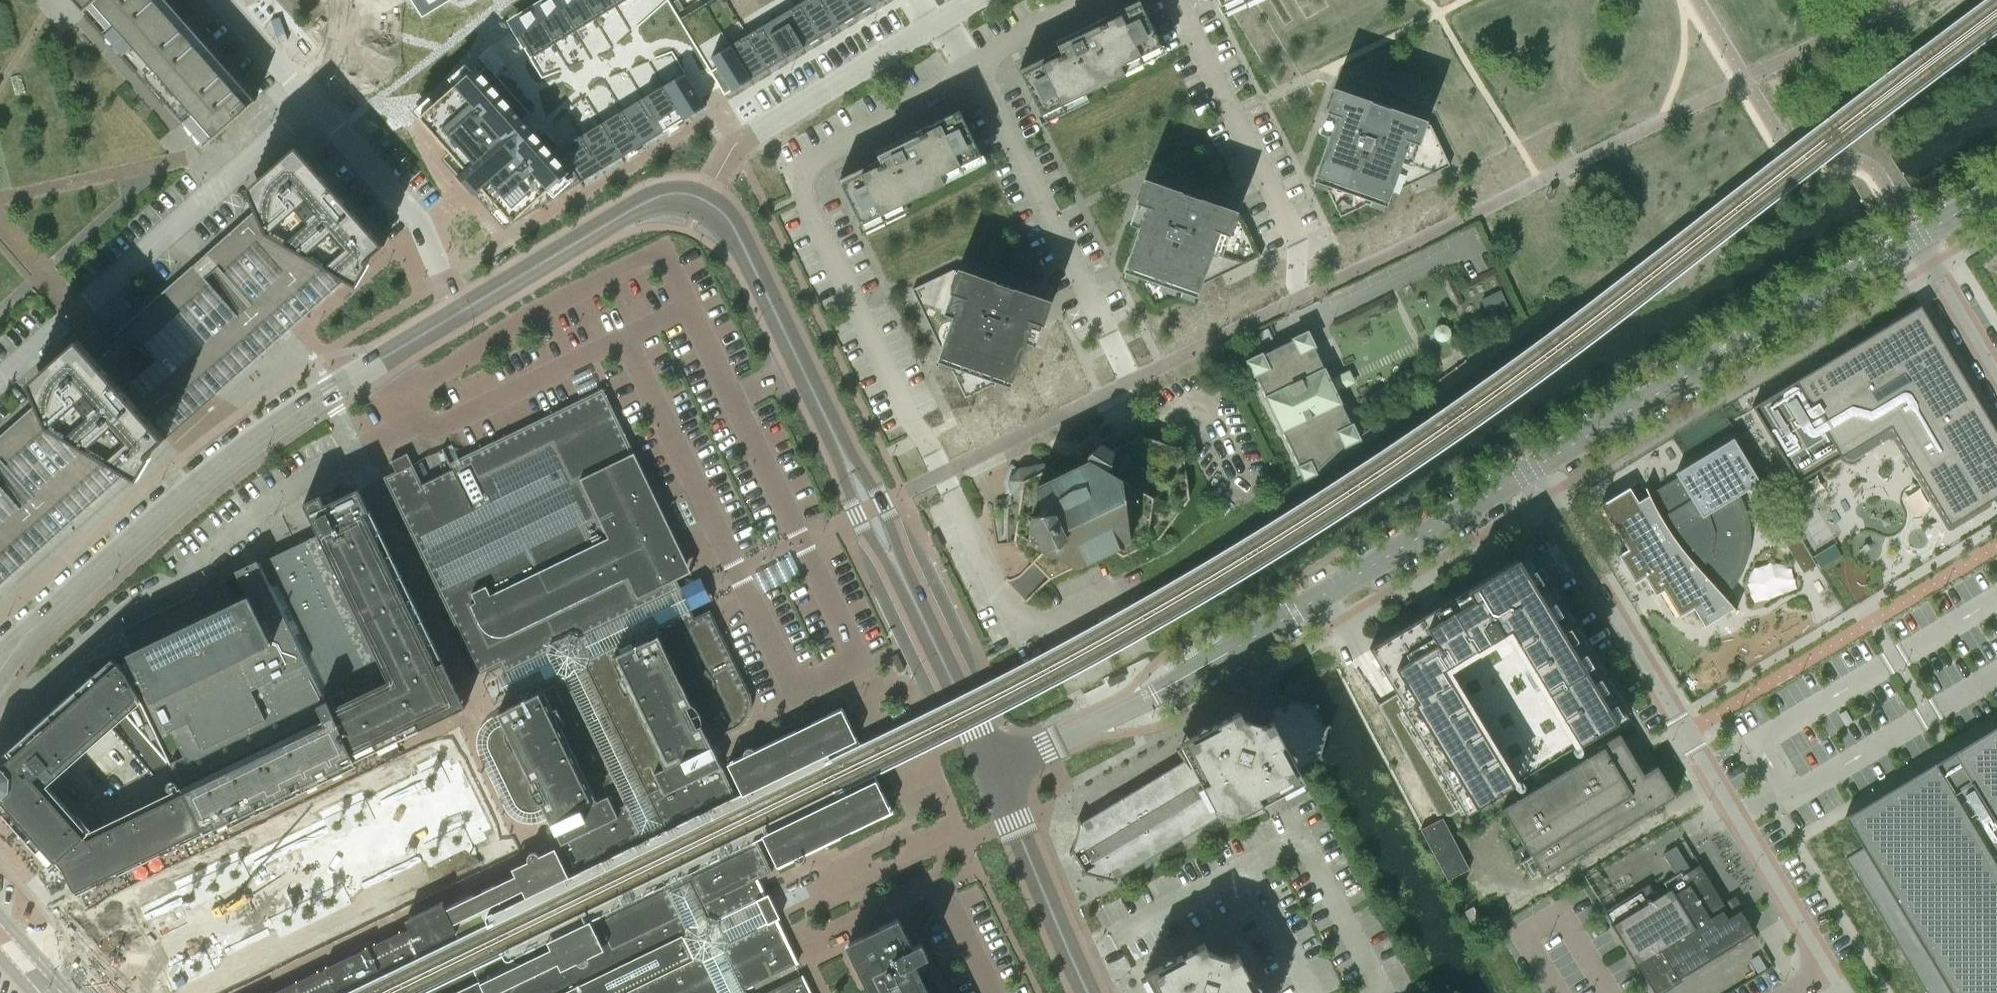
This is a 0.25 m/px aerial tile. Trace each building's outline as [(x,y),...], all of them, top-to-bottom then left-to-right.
[(205,146),(256,101),(166,0),(75,0),(205,146)] [(423,12),(442,0),(416,0),(423,12)] [(496,75),(560,147),(561,148),(582,135),(602,123),(623,111),(643,98),(664,86),(685,73),(697,92),(715,81),(704,62),(730,46),(748,35),(765,25),(782,14),(800,4),(806,0),(711,0),(679,19),(677,14),(676,14),(670,3),(668,0),(627,0),(616,6),(596,19),(575,31),(555,44),(530,59),(526,53),(507,65),(496,75)] [(535,10),(555,44),(575,31),(557,0),(551,0),(535,10)] [(575,31),(596,19),(585,0),(557,0),(575,31)] [(596,19),(616,6),(613,0),(585,0),(596,19)] [(670,3),(676,14),(684,9),(678,0),(676,0),(670,3)] [(800,4),(820,37),(838,27),(822,0),(806,0),(800,4)] [(838,27),(855,16),(845,0),(822,0),(838,27)] [(855,16),(873,6),(869,0),(845,0),(855,16)] [(1063,46),(1061,50),(1018,71),(1040,116),(1124,75),(1120,67),(1161,47),(1139,1),(1096,22),(1097,24),(1082,32),(1078,34),(1073,37),(1070,39),(1066,43),(1063,46)] [(800,4),(782,14),(803,48),(820,37),(800,4)] [(531,12),(512,24),(516,30),(513,32),(526,53),(530,59),(555,44),(535,10),(531,12)] [(782,14),(765,25),(785,59),(803,48),(782,14)] [(765,25),(748,35),(768,69),(785,59),(765,25)] [(748,35),(730,46),(750,80),(768,69),(748,35)] [(730,46),(704,62),(715,81),(724,96),(750,80),(730,46)] [(440,99),(419,118),(464,169),(457,175),(474,195),(482,188),(513,223),(582,182),(570,162),(561,148),(560,147),(496,75),(487,65),(480,72),(476,67),(452,88),(440,99)] [(685,73),(664,86),(684,120),(706,107),(697,92),(685,73)] [(664,86),(643,98),(664,132),(684,120),(664,86)] [(1430,125),(1425,124),(1426,121),(1389,108),(1386,115),(1368,108),(1370,102),(1333,89),(1325,113),(1335,116),(1328,136),(1327,136),(1312,181),(1386,206),(1390,193),(1392,193),(1449,166),(1430,125)] [(643,98),(623,111),(643,144),(664,132),(643,98)] [(623,111),(602,123),(623,157),(643,144),(623,111)] [(944,185),(940,176),(980,156),(959,111),(915,132),(916,134),(902,141),(897,144),(893,146),(889,149),(886,152),(883,155),(881,159),(838,180),(860,226),(944,185)] [(602,123),(582,135),(602,169),(623,157),(602,123)] [(582,135),(561,148),(570,162),(582,182),(602,169),(582,135)] [(256,210),(114,335),(216,395),(346,280),(357,287),(370,265),(367,262),(384,246),(296,147),(247,190),(256,210)] [(1241,216),(1236,214),(1237,212),(1200,199),(1197,205),(1179,199),(1181,192),(1144,179),(1136,203),(1146,207),(1139,227),(1138,227),(1123,272),(1197,297),(1202,283),(1203,284),(1260,256),(1241,216)] [(958,269),(957,271),(953,270),(912,290),(940,347),(942,347),(937,361),(1010,387),(1026,342),(1033,322),(1043,326),(1051,302),(1014,289),(1011,295),(993,289),(995,282),(958,269)] [(1510,314),(1500,292),(1482,300),(1492,322),(1510,314)] [(1996,497),(1996,434),(1944,346),(1920,306),(1879,330),(1815,369),(1776,393),(1752,407),(1760,421),(1781,456),(1797,483),(1836,460),(1870,439),(1890,427),(1906,453),(1930,495),(1949,526),(1990,501),(1996,497)] [(1273,339),(1268,329),(1250,337),(1255,348),(1273,339)] [(1298,467),(1304,480),(1316,474),(1315,472),(1344,446),(1344,447),(1360,440),(1352,424),(1351,425),(1314,348),(1315,347),(1308,332),(1292,339),(1293,340),(1263,355),(1262,354),(1247,361),(1254,376),(1255,376),(1299,467),(1298,467)] [(128,473),(139,479),(152,458),(149,454),(166,439),(88,351),(78,340),(29,382),(36,397),(38,403),(0,436),(0,586),(128,473)] [(1234,353),(1224,358),(1229,368),(1239,363),(1234,353)] [(701,906),(703,905),(677,852),(665,826),(652,800),(627,748),(607,707),(606,704),(602,696),(588,668),(592,658),(633,638),(654,628),(689,611),(684,599),(678,588),(674,580),(676,580),(675,578),(679,576),(683,572),(685,567),(684,562),(680,553),(681,552),(680,550),(679,551),(670,534),(672,533),(671,531),(669,532),(661,514),(663,513),(603,389),(468,454),(458,459),(450,463),(443,449),(442,449),(457,480),(470,508),(440,522),(407,454),(391,461),(396,472),(383,477),(440,596),(479,675),(502,664),(506,671),(511,682),(516,694),(556,675),(565,679),(579,707),(592,733),(604,759),(617,785),(629,811),(654,863),(680,916),(701,906)] [(1100,444),(1088,456),(1088,462),(1061,475),(1050,468),(1022,481),(1014,543),(1049,580),(1111,550),(1122,556),(1159,538),(1189,499),(1183,450),(1142,436),(1111,451),(1100,444)] [(1736,497),(1739,495),(1760,482),(1733,438),(1675,474),(1677,477),(1637,502),(1629,490),(1630,489),(1629,488),(1600,505),(1600,507),(1601,506),(1617,532),(1616,532),(1617,534),(1618,533),(1627,549),(1618,555),(1619,556),(1620,556),(1635,581),(1634,582),(1635,583),(1644,578),(1654,594),(1655,596),(1663,590),(1679,616),(1678,616),(1679,618),(1693,609),(1703,625),(1704,627),(1733,609),(1735,611),(1736,610),(1722,594),(1728,588),(1738,574),(1745,557),(1747,539),(1746,521),(1740,504),(1736,497)] [(348,747),(354,761),(465,708),(443,663),(433,641),(422,620),(412,598),(401,576),(391,554),(380,533),(370,511),(369,510),(368,510),(358,489),(339,498),(334,489),(329,491),(303,504),(309,515),(318,535),(323,544),(266,571),(261,562),(259,563),(325,701),(315,706),(324,724),(338,752),(348,747)] [(1782,539),(1803,574),(1816,566),(1795,531),(1782,539)] [(1381,642),(1369,649),(1370,650),(1382,671),(1396,694),(1388,699),(1379,705),(1377,706),(1386,721),(1411,768),(1436,816),(1450,816),(1462,809),(1465,815),(1467,818),(1482,809),(1520,785),(1541,773),(1550,767),(1551,769),(1569,758),(1590,746),(1589,744),(1609,732),(1629,719),(1627,717),(1605,680),(1565,615),(1529,554),(1523,557),(1519,560),(1518,560),(1518,559),(1484,580),(1466,590),(1423,617),(1390,636),(1381,642)] [(184,792),(204,833),(206,837),(233,825),(258,812),(283,800),(304,790),(330,778),(357,765),(354,761),(348,747),(338,752),(324,724),(315,706),(325,701),(259,563),(258,561),(236,571),(237,574),(225,580),(122,629),(123,632),(124,631),(133,651),(128,654),(140,679),(132,683),(139,696),(184,792)] [(755,837),(772,829),(754,792),(737,801),(733,793),(725,775),(717,758),(709,742),(725,734),(735,729),(737,728),(740,726),(742,724),(744,722),(746,719),(748,717),(749,714),(750,711),(751,708),(751,705),(751,702),(751,699),(750,696),(749,693),(748,691),(723,638),(719,630),(717,631),(713,622),(709,618),(704,617),(699,618),(695,620),(694,618),(693,619),(689,611),(654,628),(633,638),(592,658),(588,668),(602,696),(606,704),(607,707),(627,748),(652,800),(665,826),(677,852),(703,905),(757,879),(772,872),(759,845),(755,837)] [(132,683),(129,676),(127,673),(118,663),(108,672),(105,675),(99,680),(94,675),(76,690),(50,713),(24,736),(7,751),(12,757),(4,764),(0,764),(0,799),(2,799),(9,807),(4,812),(28,839),(52,866),(58,860),(65,868),(64,868),(66,872),(67,871),(71,879),(70,879),(77,894),(109,879),(204,833),(184,792),(139,696),(132,683)] [(556,675),(516,694),(521,703),(497,714),(500,720),(495,722),(491,725),(488,728),(485,731),(483,735),(482,740),(482,744),(483,749),(484,753),(509,805),(512,809),(515,812),(518,815),(523,817),(527,818),(532,818),(536,817),(540,816),(545,813),(548,818),(556,834),(558,840),(560,844),(577,878),(559,887),(560,890),(543,898),(538,905),(538,914),(541,922),(549,928),(558,928),(574,920),(576,923),(594,914),(608,944),(611,950),(611,949),(680,916),(654,863),(629,811),(617,785),(604,759),(592,733),(579,707),(565,679),(556,675)] [(1224,816),(1226,817),(1228,817),(1231,817),(1233,817),(1235,817),(1238,816),(1240,815),(1304,781),(1298,769),(1319,756),(1320,759),(1323,758),(1321,755),(1328,728),(1331,726),(1329,724),(1326,726),(1315,707),(1318,706),(1317,703),(1314,705),(1287,699),(1285,695),(1283,697),(1284,700),(1264,712),(1270,722),(1263,725),(1244,719),(1239,711),(1212,726),(1212,725),(1202,724),(1197,733),(1198,733),(1180,743),(1188,758),(1081,822),(1079,819),(1077,820),(1079,823),(1072,851),(1069,853),(1070,855),(1073,853),(1084,871),(1081,873),(1083,875),(1086,874),(1113,880),(1115,883),(1117,882),(1115,879),(1221,815),(1224,816)] [(728,764),(727,765),(730,769),(743,798),(747,796),(754,792),(776,782),(793,818),(772,829),(765,832),(761,834),(774,862),(777,867),(793,859),(796,862),(801,862),(804,858),(804,854),(880,817),(890,812),(876,783),(872,775),(860,749),(841,710),(754,751),(751,749),(747,749),(744,752),(744,757),(728,764)] [(1844,818),(1862,848),(1845,858),(1926,992),(1996,992),(1996,726),(1844,818)] [(1619,734),(1596,747),(1598,750),(1501,809),(1530,857),(1531,856),(1541,873),(1540,874),(1542,877),(1675,796),(1674,795),(1676,794),(1673,789),(1671,790),(1657,766),(1643,774),(1619,734)] [(776,782),(754,792),(772,829),(793,818),(776,782)] [(1447,881),(1448,880),(1469,869),(1453,839),(1453,838),(1442,818),(1441,819),(1442,820),(1438,822),(1422,830),(1447,880),(1447,881)] [(1677,980),(1753,933),(1733,900),(1724,906),(1702,871),(1686,880),(1681,871),(1662,882),(1667,891),(1656,898),(1648,884),(1604,911),(1612,925),(1611,925),(1635,965),(1637,965),(1642,973),(1664,959),(1677,980)] [(701,907),(706,918),(717,922),(739,911),(755,903),(766,898),(760,887),(757,879),(703,905),(701,906),(701,907)] [(445,910),(475,973),(474,973),(484,992),(496,992),(535,974),(533,970),(528,960),(510,969),(498,943),(482,910),(499,901),(495,892),(493,887),(492,887),(485,890),(468,898),(458,903),(455,905),(445,910)] [(797,963),(789,947),(782,933),(781,929),(780,927),(775,918),(773,913),(773,912),(769,905),(769,903),(768,903),(766,898),(755,903),(739,911),(717,922),(706,918),(701,907),(701,906),(682,916),(687,927),(685,928),(682,935),(684,938),(620,968),(620,969),(591,983),(570,992),(736,992),(797,963)] [(474,973),(475,973),(445,910),(444,910),(442,904),(443,904),(442,902),(438,904),(437,903),(435,904),(436,905),(412,917),(411,916),(409,917),(410,918),(405,920),(406,922),(407,922),(410,928),(402,931),(401,931),(398,933),(376,944),(376,943),(373,945),(368,948),(368,947),(363,949),(364,950),(355,954),(355,953),(350,955),(351,956),(342,960),(342,959),(337,962),(329,967),(329,966),(324,968),(324,969),(320,971),(319,970),(316,972),(316,973),(312,975),(311,974),(307,976),(307,977),(299,981),(298,980),(294,982),(294,983),(281,990),(281,989),(277,991),(277,992),(274,992),(484,992),(474,973)] [(1476,933),(1479,931),(1484,928),(1473,907),(1467,910),(1464,911),(1476,933)] [(680,916),(611,949),(620,968),(684,938),(682,935),(685,928),(687,927),(682,916),(680,916)] [(914,964),(928,957),(921,943),(907,949),(893,921),(849,943),(858,962),(873,992),(928,992),(914,964)] [(1154,992),(1260,992),(1260,986),(1252,981),(1237,953),(1228,957),(1209,951),(1204,943),(1176,958),(1176,957),(1167,957),(1162,965),(1144,974),(1154,992)] [(591,983),(620,969),(620,968),(611,949),(611,950),(608,944),(585,955),(586,956),(587,957),(587,958),(588,959),(588,960),(588,962),(588,963),(587,964),(586,965),(585,966),(583,966),(582,967),(581,966),(579,966),(578,965),(577,964),(577,963),(576,962),(576,960),(576,959),(563,966),(558,957),(554,948),(528,960),(533,970),(535,974),(496,992),(570,992),(591,983)] [(802,976),(774,989),(766,992),(810,992),(802,976)]
